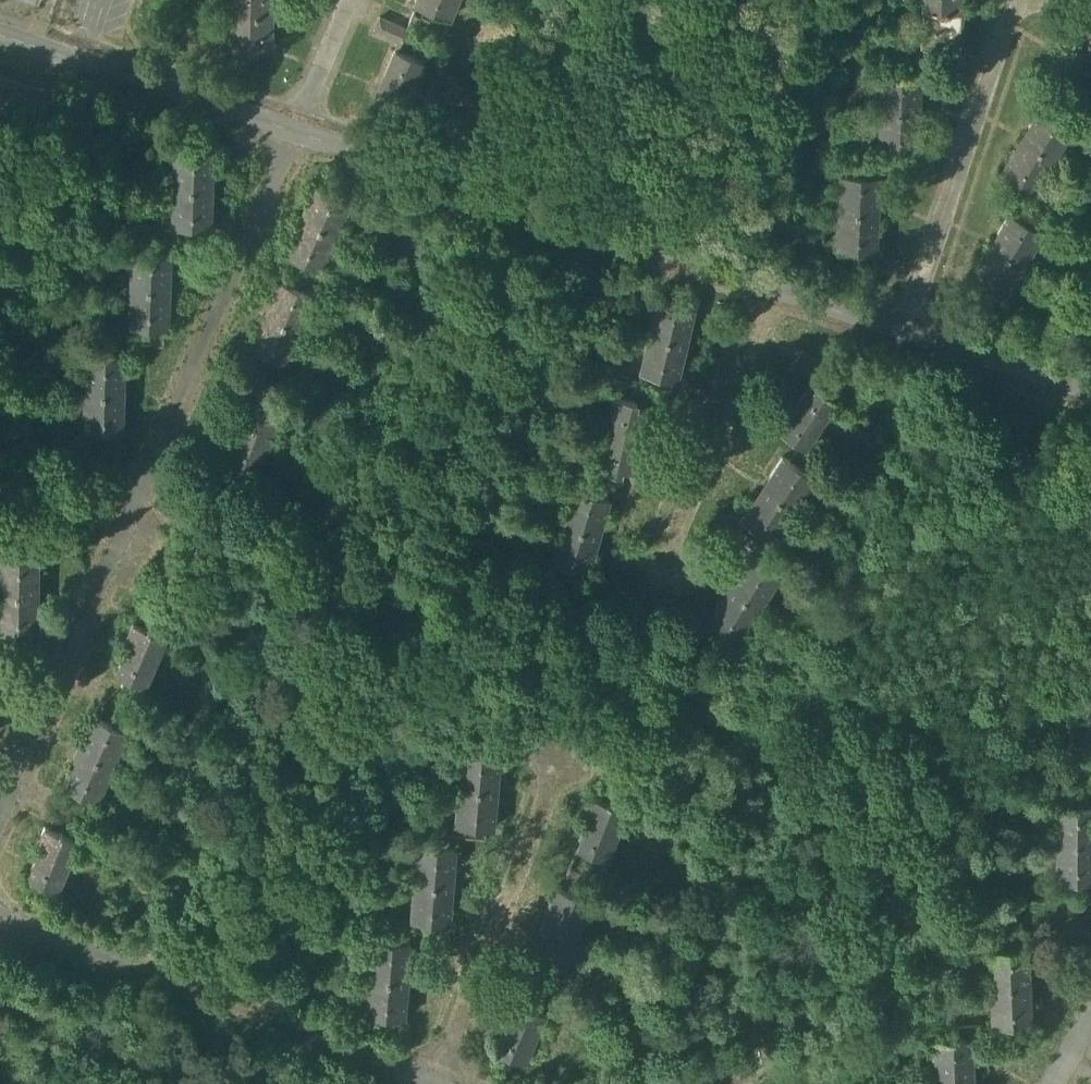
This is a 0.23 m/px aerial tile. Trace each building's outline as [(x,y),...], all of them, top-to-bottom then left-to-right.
[(266,47),(266,0),(223,0),(223,47),(266,47)] [(407,4),(448,18),(454,0),(409,0),(407,4)] [(956,0),(915,0),(914,39),(954,40),(956,0)] [(1080,22),(1066,66),(1090,74),(1090,25),(1080,22)] [(394,47),(384,68),(417,84),(427,63),(394,47)] [(910,136),(908,71),(870,73),(873,138),(910,136)] [(992,169),(1025,188),(1057,132),(1024,113),(992,169)] [(212,151),(174,150),(173,188),(207,189),(207,174),(211,175),(212,151)] [(829,249),(870,249),(871,171),(830,170),(829,249)] [(350,200),(315,185),(306,206),(311,208),(305,221),(335,234),(350,200)] [(207,189),(173,188),(172,226),(210,227),(210,204),(206,204),(207,189)] [(997,209),(965,279),(1003,297),(1035,227),(997,209)] [(335,234),(305,221),(299,235),(295,233),(285,254),(320,269),(335,234)] [(170,251),(132,249),(130,287),(164,289),(164,274),(170,274),(170,251)] [(313,294),(279,279),(270,301),(275,303),(269,316),(299,329),(313,294)] [(164,289),(130,287),(129,325),(167,327),(168,304),(163,303),(164,289)] [(694,306),(657,298),(649,334),(681,342),(684,328),(689,329),(694,306)] [(299,329),(269,316),(263,329),(258,327),(249,349),(284,364),(299,329)] [(681,342),(649,334),(640,371),(677,380),(682,357),(678,356),(681,342)] [(829,368),(801,350),(794,362),(816,376),(810,384),(816,388),(829,368)] [(124,355),(86,354),(85,392),(118,393),(118,378),(124,379),(124,355)] [(810,384),(779,431),(805,448),(836,401),(816,388),(810,384)] [(118,393),(85,392),(84,431),(122,432),(123,408),(117,408),(118,393)] [(637,401),(614,396),(606,432),(644,441),(651,410),(636,406),(637,401)] [(249,406),(226,459),(254,471),(277,419),(255,409),(249,406)] [(644,441),(606,432),(597,468),(620,473),(621,468),(637,471),(644,441)] [(813,476),(782,456),(770,475),(774,478),(766,490),(793,508),(813,476)] [(609,498),(573,487),(562,523),(594,533),(598,519),(603,520),(609,498)] [(793,508),(766,490),(758,503),(753,500),(742,519),(773,539),(793,508)] [(594,533),(562,523),(552,560),(588,571),(595,548),(590,547),(594,533)] [(0,555),(0,593),(33,594),(33,579),(37,579),(38,556),(0,555)] [(779,575),(747,555),(735,575),(739,578),(732,590),(759,607),(779,575)] [(759,607),(732,590),(724,602),(719,600),(707,619),(740,639),(759,607)] [(0,593),(0,631),(37,631),(37,608),(33,608),(33,594),(0,593)] [(166,636),(132,622),(125,640),(130,642),(117,674),(145,685),(166,636)] [(130,705),(97,690),(92,702),(125,716),(130,705)] [(128,730),(92,715),(83,736),(88,738),(82,752),(112,765),(128,730)] [(500,752),(462,749),(458,786),(490,789),(492,775),(498,775),(500,752)] [(112,765),(82,752),(77,765),(71,763),(62,784),(97,799),(112,765)] [(490,789),(458,786),(455,824),(493,827),(495,804),(489,803),(490,789)] [(87,805),(54,791),(49,803),(82,817),(87,805)] [(626,809),(592,795),(585,814),(589,816),(577,847),(606,859),(626,809)] [(1057,804),(1056,841),(1088,841),(1088,827),(1090,827),(1090,804),(1057,804)] [(78,840),(44,826),(37,844),(42,846),(28,877),(57,890),(78,840)] [(1056,841),(1056,878),(1090,878),(1090,857),(1087,857),(1088,841),(1056,841)] [(455,847),(417,843),(414,881),(447,884),(448,869),(453,870),(455,847)] [(447,884),(414,881),(411,919),(449,922),(450,899),(446,899),(447,884)] [(591,899),(557,885),(548,907),(553,909),(547,922),(577,934),(591,899)] [(577,934),(547,922),(542,935),(537,933),(528,955),(563,969),(577,934)] [(411,942),(373,939),(369,976),(402,979),(403,965),(409,965),(411,942)] [(1024,948),(989,949),(990,986),(1021,985),(1020,971),(1025,971),(1024,948)] [(402,979),(369,976),(366,1014),(404,1017),(406,994),(400,994),(402,979)] [(1021,985),(990,986),(992,1024),(1028,1022),(1027,1001),(1022,1001),(1021,985)] [(545,1012),(512,998),(504,1016),(508,1018),(495,1049),(524,1061),(545,1012)] [(983,1040),(983,1025),(954,1026),(955,1038),(971,1037),(971,1040),(983,1040)] [(955,1038),(933,1039),(934,1076),(967,1075),(967,1060),(972,1060),(971,1040),(971,1037),(955,1038)] [(934,1076),(935,1083),(968,1083),(967,1075),(934,1076)]
